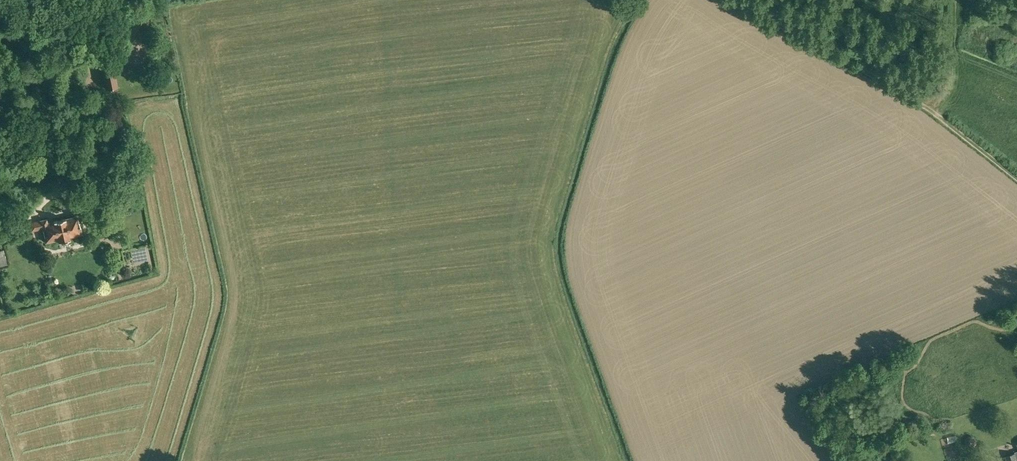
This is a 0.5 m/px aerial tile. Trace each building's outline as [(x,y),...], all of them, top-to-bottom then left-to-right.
[(101,69),(106,89),(117,87),(113,67),(101,69)] [(30,223),(32,231),(43,228),(46,242),(58,239),(59,242),(70,239),(69,236),(82,233),(78,216),(66,219),(66,218),(54,221),(47,223),(46,219),(30,223)] [(1007,460),(1016,460),(1016,457),(1015,450),(1004,453),(1007,460)]
